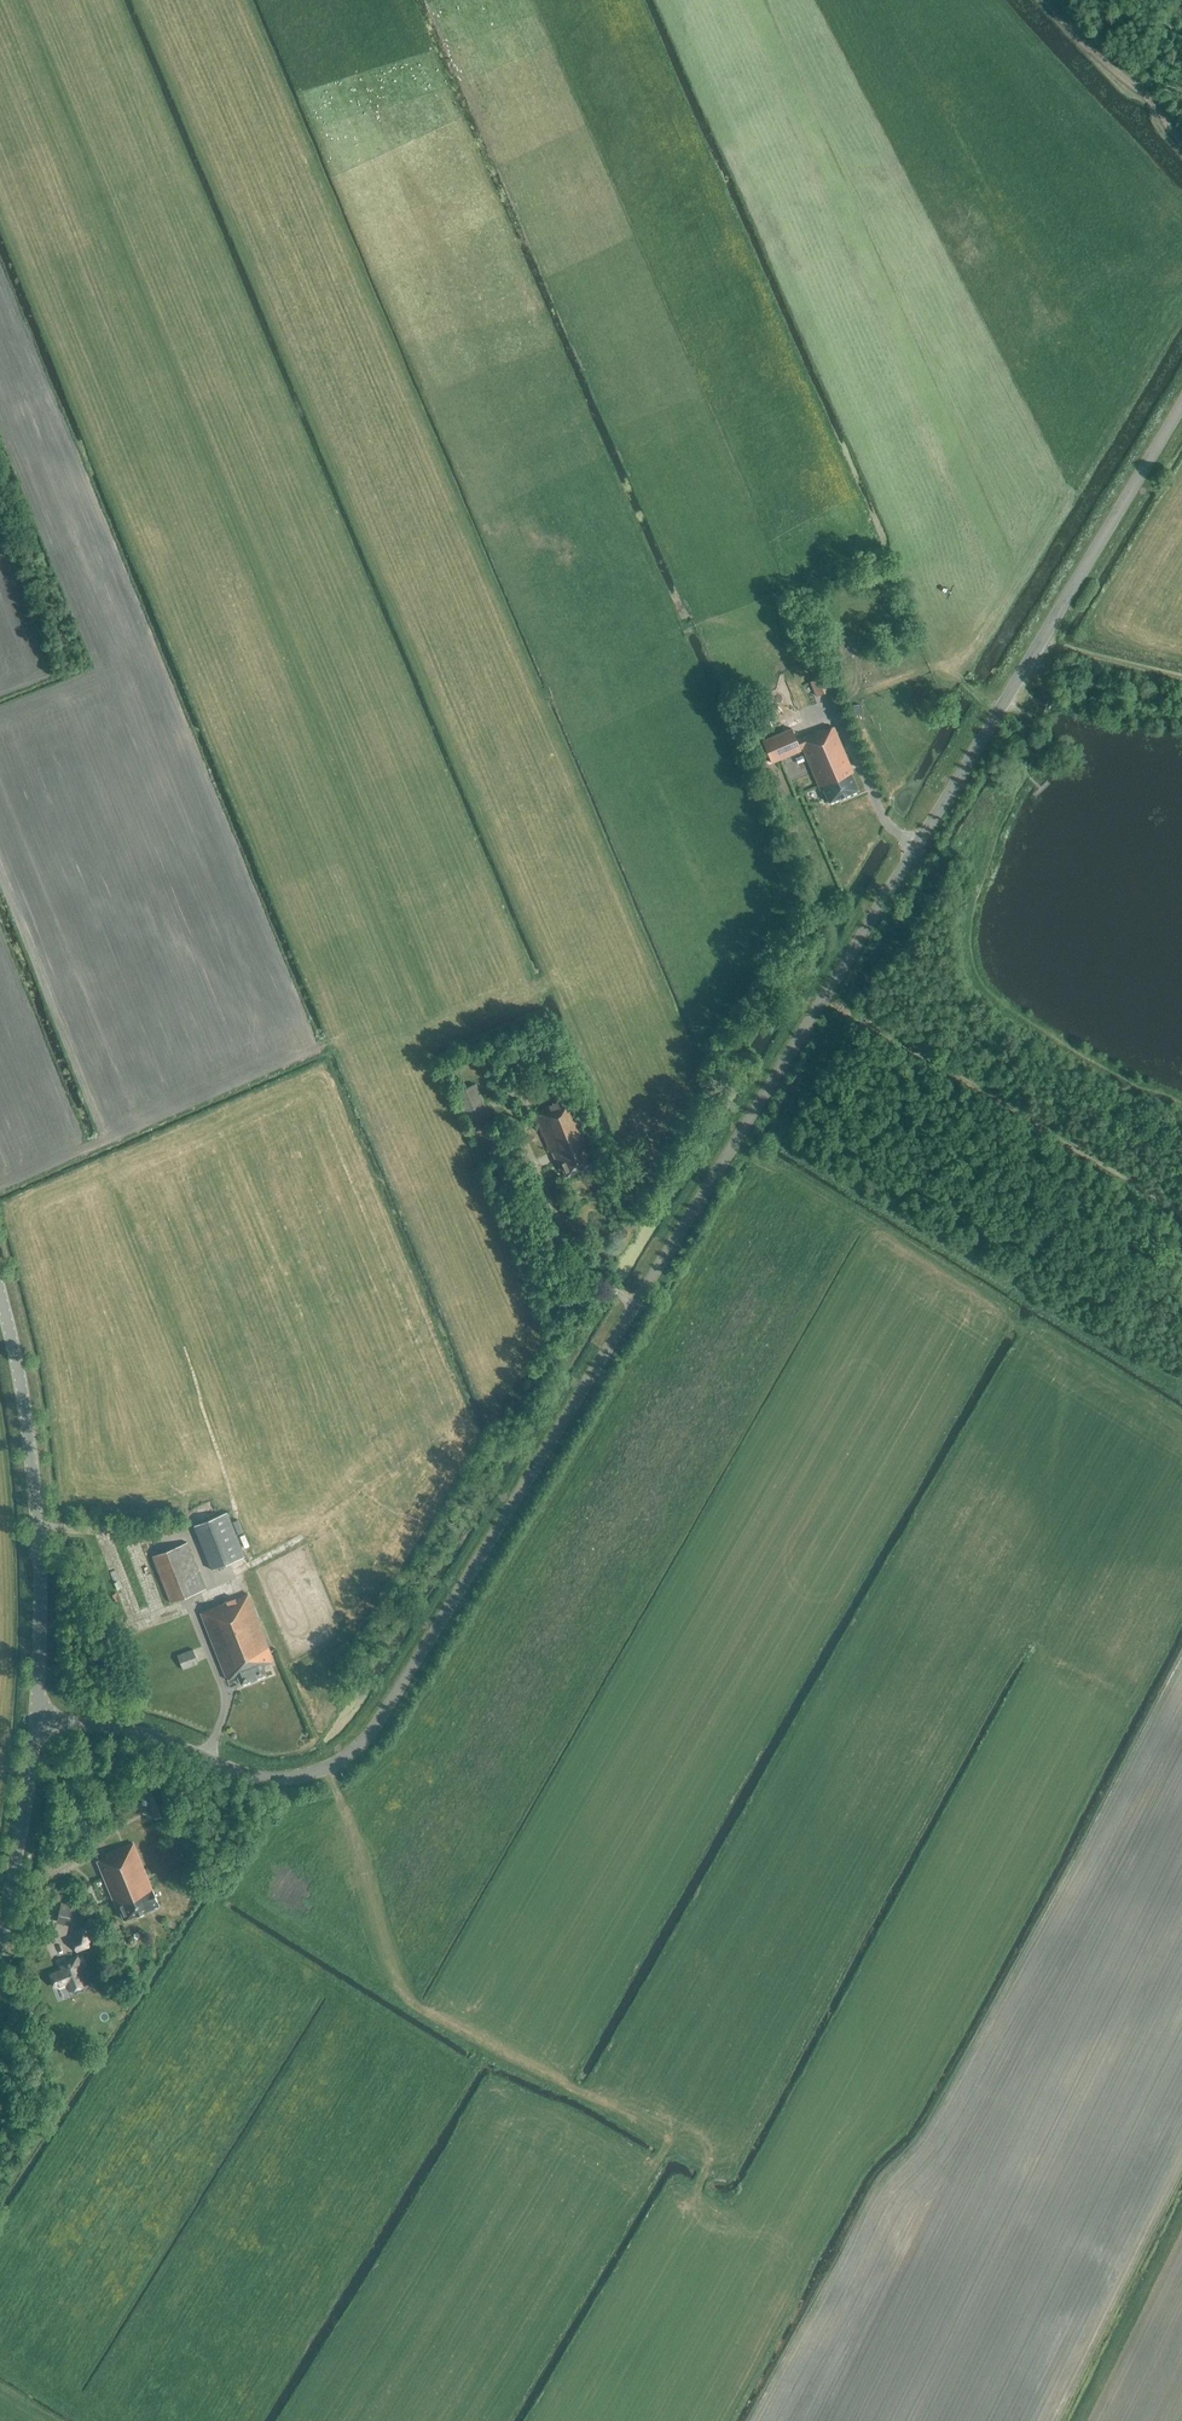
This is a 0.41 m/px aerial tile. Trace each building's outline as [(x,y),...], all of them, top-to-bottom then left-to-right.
[(810,682),(816,696),(832,689),(825,675),(823,676),(821,673),(811,678),(812,681),(810,682)] [(852,714),(860,714),(860,705),(852,705),(852,714)] [(762,741),(772,763),(801,751),(800,749),(802,748),(820,791),(823,790),(828,802),(858,790),(851,773),(853,772),(833,727),(825,730),(824,728),(796,740),(791,729),(762,741)] [(466,1120),(487,1111),(475,1084),(455,1093),(466,1120)] [(592,1145),(575,1107),(566,1111),(562,1099),(533,1113),(555,1163),(559,1161),(566,1176),(596,1163),(589,1147),(592,1145)] [(208,1560),(241,1548),(224,1503),(190,1516),(208,1560)] [(170,1602),(205,1588),(187,1542),(152,1556),(170,1602)] [(263,1665),(274,1661),(247,1594),(200,1613),(226,1680),(237,1675),(240,1683),(266,1673),(263,1665)] [(183,1670),(199,1663),(192,1648),(177,1654),(183,1670)] [(141,1786),(155,1818),(170,1812),(156,1779),(141,1786)] [(124,1920),(159,1906),(133,1843),(106,1854),(107,1856),(97,1860),(116,1908),(119,1907),(124,1920)] [(57,1923),(72,1926),(77,1902),(61,1898),(57,1923)] [(87,1946),(91,1930),(79,1927),(76,1938),(72,1940),(76,1950),(87,1946)] [(70,1989),(84,1984),(79,1972),(82,1971),(77,1957),(60,1963),(63,1970),(50,1975),(54,1986),(67,1981),(70,1989)]
